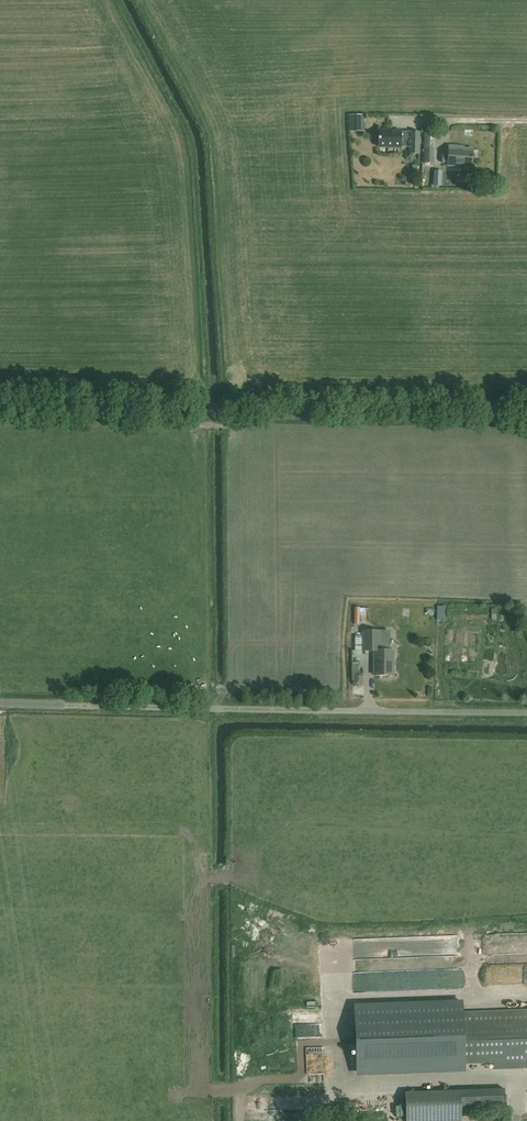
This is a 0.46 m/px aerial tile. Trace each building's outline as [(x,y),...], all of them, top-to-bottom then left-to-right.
[(352,115),(352,128),(362,128),(362,115),(352,115)] [(434,129),(424,129),(424,163),(433,163),(434,129)] [(391,131),(378,130),(378,147),(400,147),(401,132),(391,132),(391,131)] [(419,132),(410,132),(410,154),(419,154),(419,132)] [(458,147),(449,146),(448,157),(442,156),(442,163),(448,163),(447,166),(472,167),(473,149),(458,148),(458,147)] [(389,631),(364,631),(364,651),(374,651),(374,675),(393,675),(393,650),(389,650),(389,631)] [(461,1012),(463,1064),(526,1062),(526,1010),(461,1012)] [(504,1089),(405,1093),(406,1120),(460,1120),(460,1113),(505,1112),(504,1089)]
